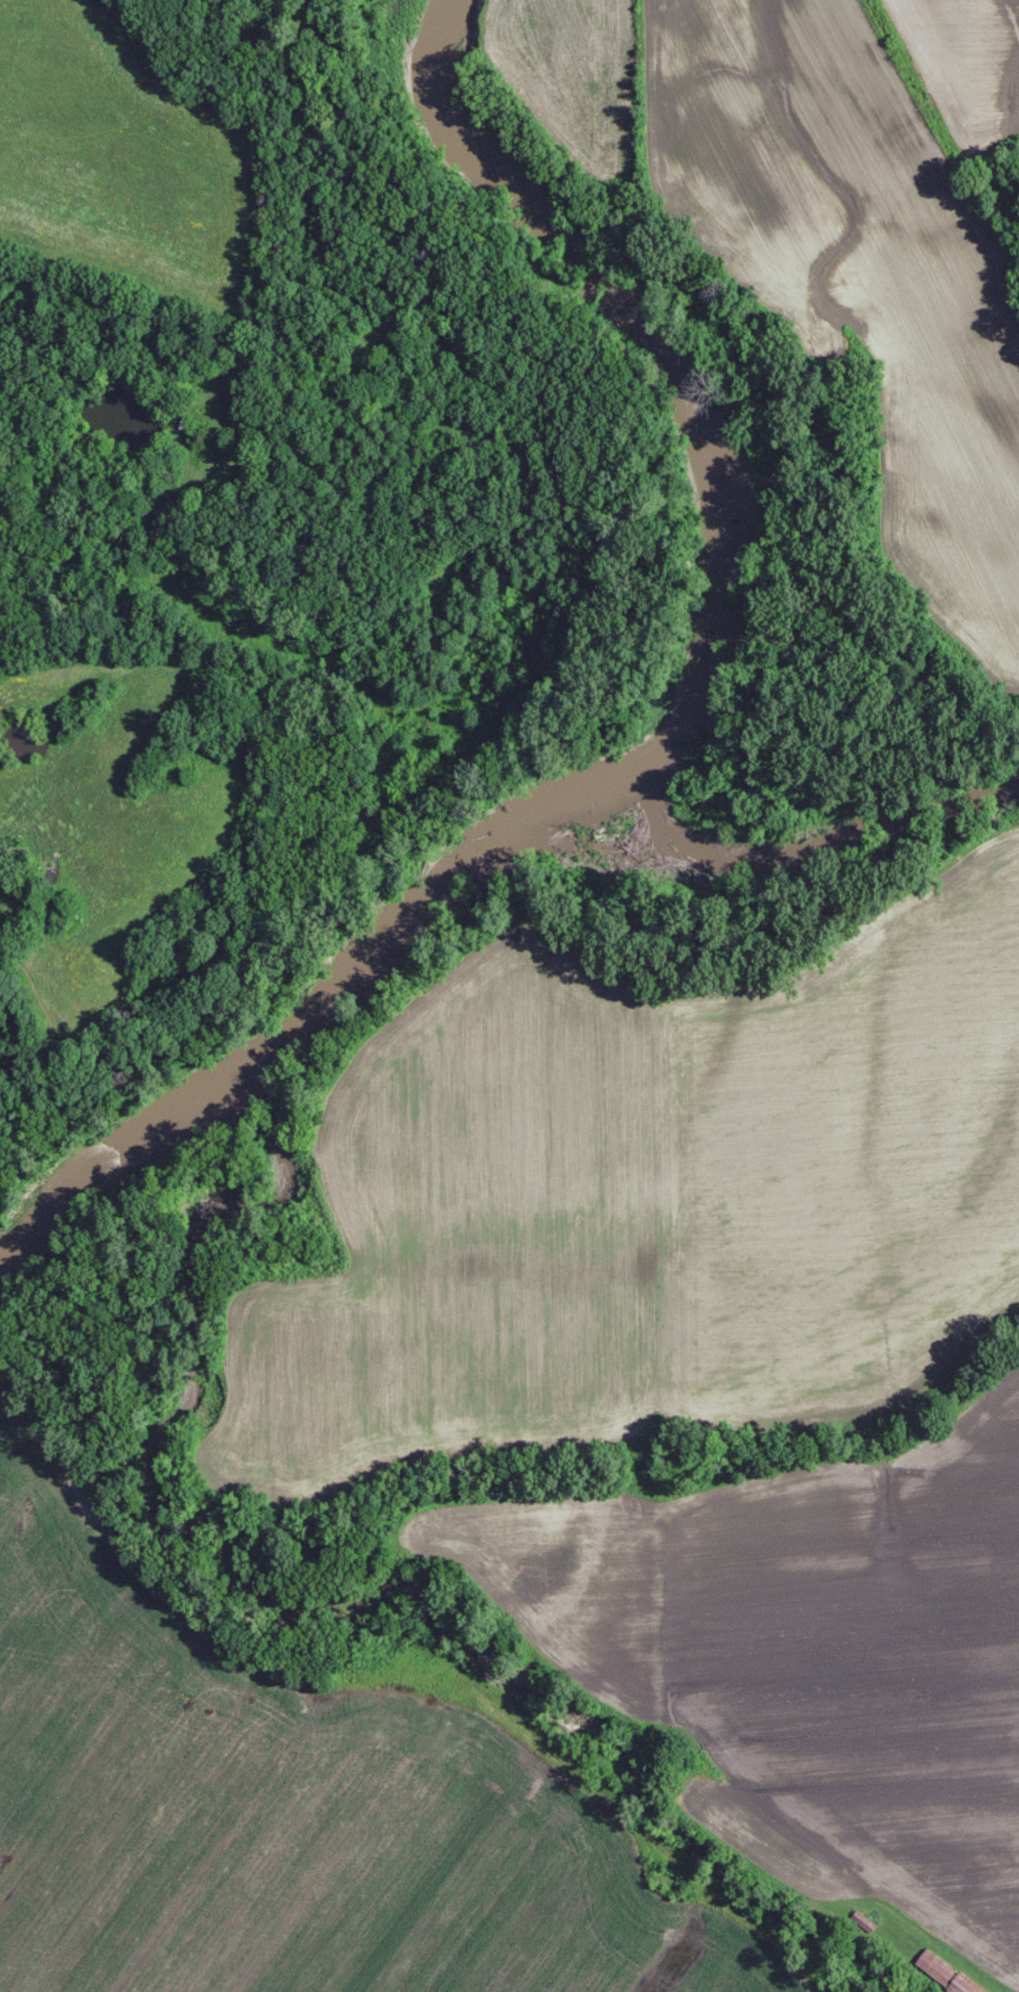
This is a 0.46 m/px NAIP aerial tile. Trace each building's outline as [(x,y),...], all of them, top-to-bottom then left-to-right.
[(926,1949),(913,1968),(948,1991),(988,1991),(926,1949)]
